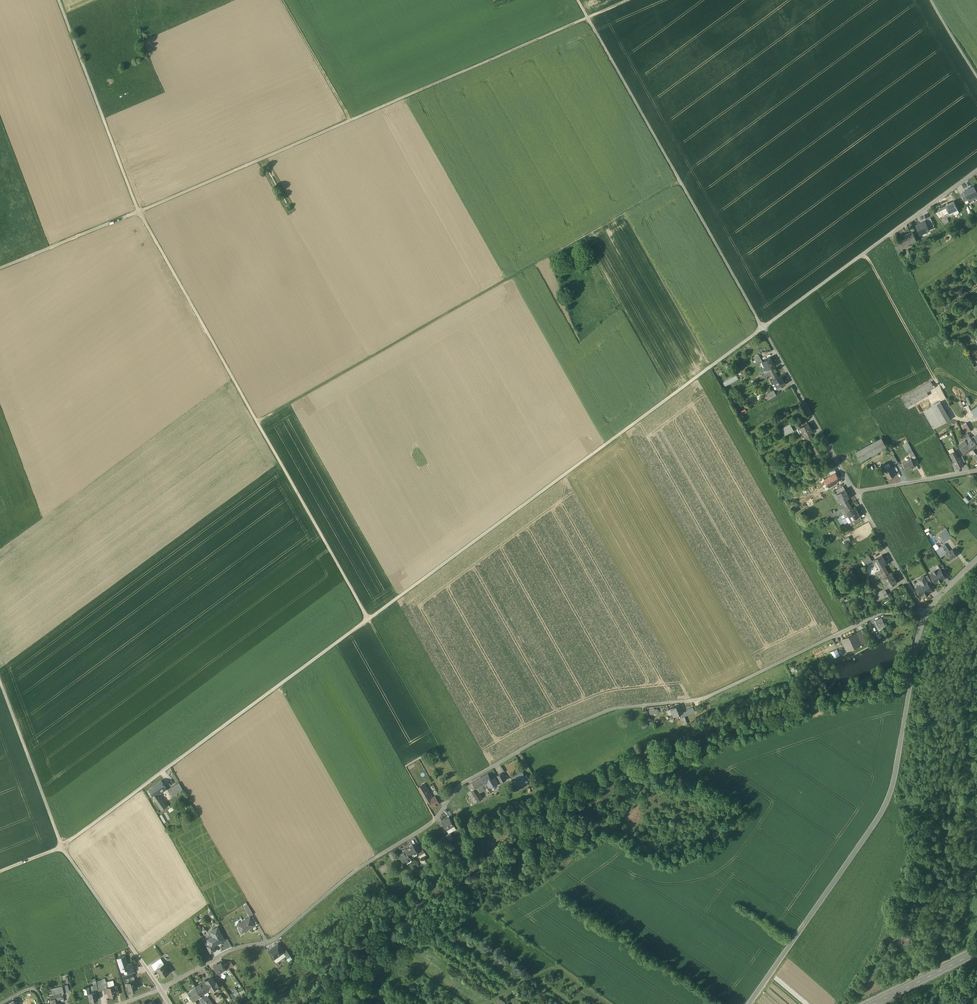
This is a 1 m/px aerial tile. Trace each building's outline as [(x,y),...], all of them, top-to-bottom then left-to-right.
[(974,186),(971,187),(968,188),(968,189),(965,191),(965,192),(969,198),(971,197),(973,200),(976,198),(976,195),(976,194),(976,192),(974,186)] [(965,192),(960,195),(964,201),(969,198),(965,192)] [(954,201),(945,205),(947,208),(941,210),(944,215),(949,213),(949,214),(953,212),(954,215),(959,213),(954,201)] [(944,215),(939,218),(945,225),(949,221),(947,218),(946,218),(944,215)] [(926,219),(930,228),(934,226),(930,218),(926,219)] [(926,219),(915,224),(920,235),(931,230),(930,228),(926,219)] [(905,238),(900,241),(902,245),(907,243),(908,244),(912,242),(911,242),(916,239),(913,232),(904,236),(905,238)] [(900,244),(895,247),(899,254),(904,252),(900,244)] [(770,357),(762,362),(767,370),(772,367),(775,365),(770,357)] [(722,381),(725,386),(738,379),(736,375),(722,381)] [(773,379),(772,380),(774,383),(774,384),(775,383),(778,388),(785,384),(780,375),(778,377),(773,379)] [(931,381),(901,398),(907,407),(928,395),(927,392),(925,390),(933,385),(931,381)] [(773,390),(766,394),(769,400),(776,395),(773,390)] [(940,401),(932,406),(942,424),(950,419),(940,401)] [(932,406),(924,411),(934,428),(942,424),(932,406)] [(808,423),(800,427),(803,432),(802,432),(804,436),(810,433),(813,431),(812,431),(808,424),(808,423)] [(966,423),(962,425),(966,432),(966,433),(967,432),(970,430),(966,423)] [(967,442),(967,443),(967,442),(972,449),(976,445),(976,444),(972,438),(972,437),(971,438),(967,442)] [(886,447),(881,438),(855,452),(860,461),(866,457),(866,458),(868,457),(886,447)] [(966,440),(959,445),(959,448),(962,446),(967,443),(967,442),(966,440)] [(811,445),(810,446),(812,449),(812,450),(812,449),(815,454),(823,449),(822,449),(818,442),(818,441),(815,443),(811,445)] [(972,449),(967,442),(967,443),(962,446),(959,448),(964,454),(972,449)] [(911,449),(908,443),(903,445),(907,452),(911,449)] [(911,449),(907,452),(908,454),(909,453),(913,459),(916,457),(911,449)] [(958,458),(955,452),(950,454),(954,462),(957,467),(957,468),(964,465),(962,462),(960,457),(958,458)] [(911,458),(902,463),(907,470),(915,466),(911,458)] [(890,465),(885,468),(884,467),(883,468),(889,478),(896,474),(890,465)] [(827,477),(823,479),(828,487),(839,481),(836,477),(837,477),(835,472),(830,475),(827,477)] [(843,485),(835,490),(835,491),(836,491),(837,493),(845,489),(843,486),(844,486),(843,485)] [(837,493),(837,494),(838,494),(840,498),(842,502),(847,499),(850,497),(845,490),(846,489),(845,489),(837,493)] [(847,499),(842,502),(838,504),(841,509),(850,504),(847,499)] [(850,504),(841,509),(843,511),(844,514),(845,514),(845,513),(853,509),(850,504)] [(853,509),(845,513),(845,514),(849,522),(860,516),(860,515),(859,515),(855,508),(855,507),(853,509)] [(860,516),(849,522),(851,525),(862,519),(861,519),(860,516)] [(939,533),(941,536),(944,541),(950,538),(951,537),(948,531),(946,529),(939,533)] [(945,544),(939,548),(935,550),(940,557),(945,554),(950,551),(945,544)] [(950,551),(945,554),(949,560),(957,555),(953,549),(950,551)] [(869,555),(862,558),(866,565),(873,561),(869,555)] [(883,555),(874,560),(876,564),(877,564),(879,568),(880,567),(884,565),(887,563),(883,556),(883,555)] [(930,573),(936,583),(945,577),(945,576),(940,567),(930,573)] [(883,572),(876,576),(878,578),(881,577),(883,579),(892,573),(891,572),(889,573),(887,569),(883,572)] [(883,579),(882,579),(886,588),(897,582),(897,581),(897,582),(892,574),(893,574),(893,573),(892,573),(883,579)] [(916,587),(921,596),(932,589),(929,584),(924,576),(919,579),(922,584),(916,587)] [(885,588),(873,595),(877,602),(889,595),(885,588)] [(881,618),(875,621),(877,625),(879,627),(885,625),(881,618)] [(860,631),(842,640),(847,650),(865,642),(860,631)] [(837,649),(830,653),(833,658),(839,655),(837,649)] [(679,705),(673,708),(674,712),(672,713),(674,716),(682,712),(679,705)] [(694,713),(692,709),(683,713),(683,714),(679,716),(680,717),(682,716),(683,718),(694,713)] [(487,773),(481,777),(484,783),(491,780),(491,779),(487,773)] [(502,773),(497,776),(500,782),(505,779),(502,773)] [(481,777),(472,782),(475,788),(484,783),(481,777)] [(494,777),(491,779),(491,780),(484,783),(485,785),(487,788),(489,787),(492,785),(493,786),(495,787),(496,786),(496,784),(495,782),(497,781),(494,777)] [(519,780),(514,783),(517,789),(528,782),(524,777),(519,780)] [(161,781),(149,789),(153,795),(157,793),(165,787),(161,781)] [(179,783),(167,789),(171,796),(183,789),(179,783)] [(428,795),(424,787),(419,790),(426,802),(428,801),(427,800),(430,798),(428,795)] [(163,801),(159,795),(154,798),(158,805),(163,801)] [(430,798),(427,800),(428,801),(432,807),(439,803),(435,796),(433,797),(430,798)] [(163,801),(158,805),(161,809),(166,806),(163,801)] [(449,817),(442,822),(446,830),(454,825),(449,817)] [(413,845),(405,850),(406,851),(407,853),(408,854),(410,857),(410,856),(418,852),(417,851),(414,846),(413,845)] [(406,851),(400,855),(404,862),(411,858),(410,856),(410,857),(408,854),(407,853),(406,851)] [(393,852),(388,855),(392,861),(397,857),(393,852)] [(253,914),(248,905),(244,907),(249,916),(253,914)] [(250,917),(237,924),(242,932),(255,925),(250,917)] [(225,940),(218,927),(212,931),(214,934),(212,938),(208,941),(210,944),(211,947),(214,946),(225,940)] [(278,943),(269,950),(274,957),(276,956),(277,957),(284,952),(278,943)] [(211,947),(210,944),(206,946),(211,953),(216,950),(214,946),(211,947)] [(125,955),(118,958),(123,971),(130,968),(129,968),(133,967),(132,962),(128,963),(125,955)] [(160,958),(151,964),(153,967),(158,964),(160,966),(164,963),(160,958)] [(223,965),(221,961),(218,964),(217,963),(213,965),(218,973),(225,968),(223,965)] [(160,966),(157,968),(162,976),(170,971),(164,963),(160,966)] [(133,972),(129,973),(127,974),(128,977),(124,978),(125,983),(127,982),(135,979),(133,972)] [(213,977),(207,981),(210,986),(209,986),(212,990),(216,988),(215,987),(219,985),(217,981),(216,982),(213,977)] [(135,979),(127,982),(129,987),(130,990),(138,987),(135,979)] [(206,980),(196,987),(196,988),(201,995),(203,993),(208,990),(207,989),(209,987),(209,986),(210,986),(207,981),(206,980)] [(109,986),(106,987),(106,988),(108,996),(119,993),(116,984),(109,986)] [(60,985),(51,987),(52,994),(53,994),(54,999),(60,998),(63,997),(63,996),(61,996),(60,993),(61,992),(60,985)] [(196,988),(188,992),(193,999),(196,997),(201,995),(196,988)] [(89,992),(87,992),(89,1000),(97,998),(95,990),(89,992)] [(236,991),(230,995),(232,1000),(239,996),(236,991)]
